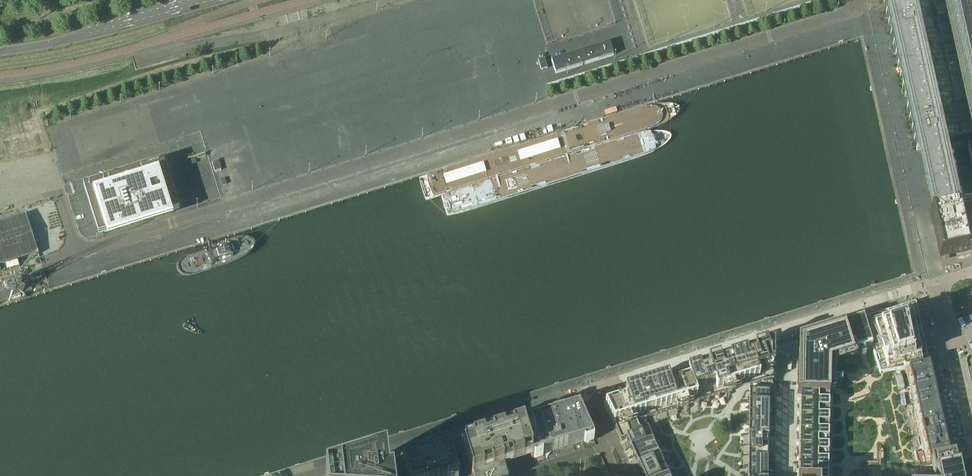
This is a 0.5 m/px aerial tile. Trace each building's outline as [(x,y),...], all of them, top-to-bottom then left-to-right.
[(884,6),(916,151),(930,212),(962,205),(949,144),(966,140),(968,147),(971,146),(971,0),(883,0),(884,6)] [(543,34),(536,10),(533,11),(534,14),(523,17),(527,30),(524,30),(527,39),(543,34)] [(555,73),(613,55),(609,42),(551,60),(555,73)] [(98,235),(103,234),(179,210),(164,161),(83,187),(98,235)] [(930,212),(940,257),(943,257),(948,256),(971,250),(971,203),(962,205),(930,212)] [(39,254),(26,215),(0,223),(0,267),(39,254)] [(915,303),(863,319),(871,346),(872,349),(880,374),(893,371),(909,368),(928,363),(915,303)] [(829,395),(829,393),(829,385),(829,363),(850,357),(849,353),(871,346),(863,319),(842,326),(798,340),(797,384),(797,392),(797,394),(801,394),(801,412),(800,475),(827,475),(829,395)] [(605,407),(615,430),(620,442),(626,440),(642,475),(767,475),(769,394),(773,394),(773,381),(773,347),(772,348),(730,361),(687,374),(689,381),(670,387),(667,380),(625,393),(627,400),(605,407)] [(965,363),(963,367),(965,375),(971,404),(971,360),(965,363)] [(928,363),(909,368),(911,378),(930,373),(928,363)] [(930,373),(911,378),(913,387),(933,383),(930,373)] [(933,383),(913,387),(915,396),(935,392),(933,383)] [(935,392),(915,396),(917,406),(937,401),(935,392)] [(937,401),(917,406),(919,415),(939,411),(937,401)] [(594,402),(579,408),(563,413),(541,420),(523,425),(494,434),(462,444),(448,449),(402,463),(401,463),(394,466),(386,468),(385,468),(371,472),(371,473),(360,475),(628,475),(594,402)] [(939,411),(919,415),(921,425),(941,420),(939,411)] [(941,420),(921,425),(923,434),(943,430),(941,420)] [(943,430),(923,434),(925,443),(945,439),(943,430)] [(945,439),(925,443),(927,453),(947,448),(945,439)] [(947,448),(927,453),(930,463),(949,458),(947,448)] [(956,472),(954,459),(953,457),(930,463),(930,465),(933,475),(957,475),(956,472)]
